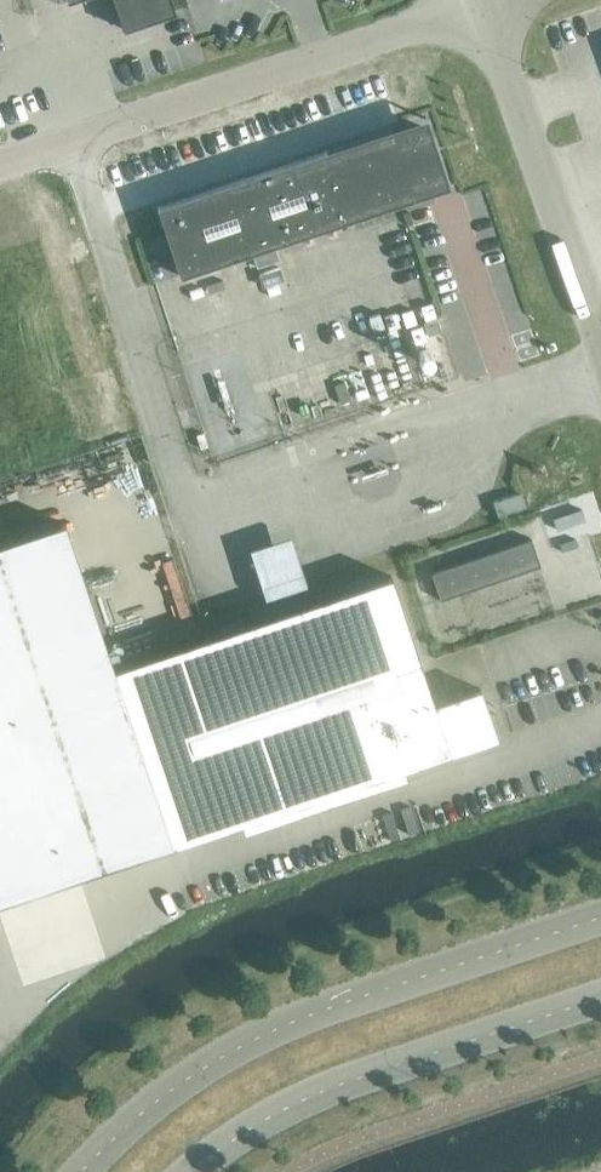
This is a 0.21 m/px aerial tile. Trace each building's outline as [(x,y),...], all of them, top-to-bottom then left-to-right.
[(123,30),(175,13),(170,0),(113,0),(123,30)] [(180,277),(399,204),(432,193),(428,180),(445,175),(430,131),(397,142),(393,130),(157,208),(180,277)] [(428,337),(441,332),(436,319),(423,324),(428,337)] [(494,517),(521,508),(517,496),(490,504),(494,517)] [(0,545),(0,904),(173,846),(497,738),(480,690),(434,706),(391,578),(115,670),(65,523),(0,545)] [(307,576),(291,526),(249,540),(266,589),(307,576)] [(531,539),(431,573),(440,600),(540,566),(531,539)]
